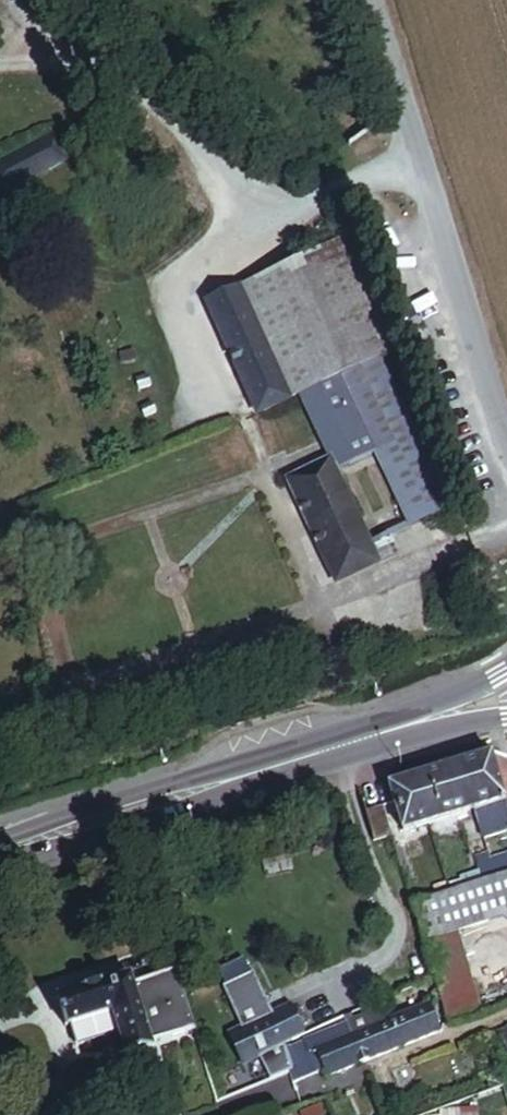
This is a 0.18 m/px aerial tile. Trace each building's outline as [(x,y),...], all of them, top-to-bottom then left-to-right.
[(73,190),(58,162),(10,187),(25,215),(73,190)] [(358,267),(247,319),(298,426),(307,422),(349,402),(383,473),(420,552),(461,532),(390,383),(409,374),(358,267)] [(266,441),(298,426),(247,319),(216,334),(266,441)] [(349,402),(307,422),(338,489),(340,494),(383,473),(349,402)] [(378,573),(340,494),(338,489),(301,507),(349,610),(408,582),(399,563),(378,573)] [(506,761),(490,756),(390,787),(403,832),(476,811),(484,837),(506,830),(506,765),(506,761)] [(392,838),(383,809),(368,814),(377,842),(392,838)] [(506,873),(506,853),(478,862),(484,880),(506,873)] [(484,880),(412,902),(424,940),(425,940),(459,929),(506,915),(506,873),(484,880)] [(485,1011),(459,929),(425,940),(426,947),(436,975),(452,1025),(485,1011)] [(194,1030),(176,972),(133,986),(131,978),(57,1001),(66,1029),(71,1027),(77,1046),(120,1033),(128,1060),(154,1052),(151,1043),(194,1030)] [(406,1000),(401,991),(384,998),(387,1007),(406,1000)] [(328,1073),(444,1030),(433,1001),(409,1010),(406,1000),(387,1007),(391,1018),(372,1026),(369,1017),(283,1049),(286,1059),(292,1073),(296,1084),(328,1072),(328,1073)] [(302,1037),(289,1008),(260,1020),(243,1028),(231,1033),(245,1065),(249,1073),(265,1066),(260,1056),(283,1046),(282,1046),(302,1037)] [(260,1020),(256,1010),(238,1017),(243,1028),(260,1020)] [(506,1055),(506,1030),(494,1035),(503,1057),(506,1055)] [(292,1073),(286,1059),(275,1063),(274,1065),(274,1066),(274,1068),(275,1070),(278,1079),(292,1073)] [(249,1073),(245,1065),(239,1068),(244,1080),(250,1077),(249,1073)]
